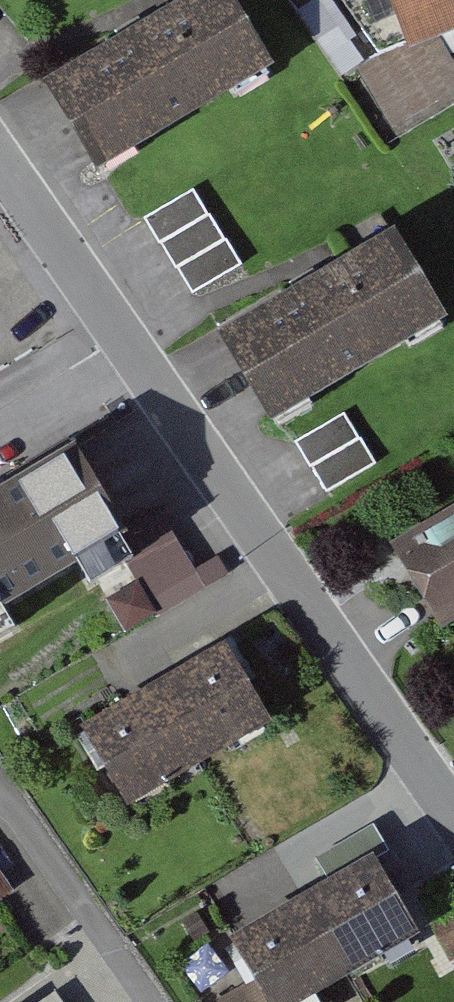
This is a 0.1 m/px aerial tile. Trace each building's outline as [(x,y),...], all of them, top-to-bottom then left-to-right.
[(97,174),(271,70),(229,0),(190,0),(45,87),(97,174)] [(384,58),(355,74),(388,133),(453,96),(453,56),(442,35),(453,30),(453,0),(360,0),(384,58)] [(199,186),(149,216),(196,293),(246,263),(199,186)] [(220,337),(269,419),(441,316),(391,234),(220,337)] [(353,412),(301,437),(328,491),(379,466),(353,412)] [(121,534),(71,452),(0,494),(0,607),(121,534)] [(439,618),(453,609),(453,515),(397,549),(439,618)] [(79,730),(126,806),(265,722),(219,646),(79,730)] [(265,1001),(291,1001),(412,930),(366,853),(226,937),(265,1001)]
